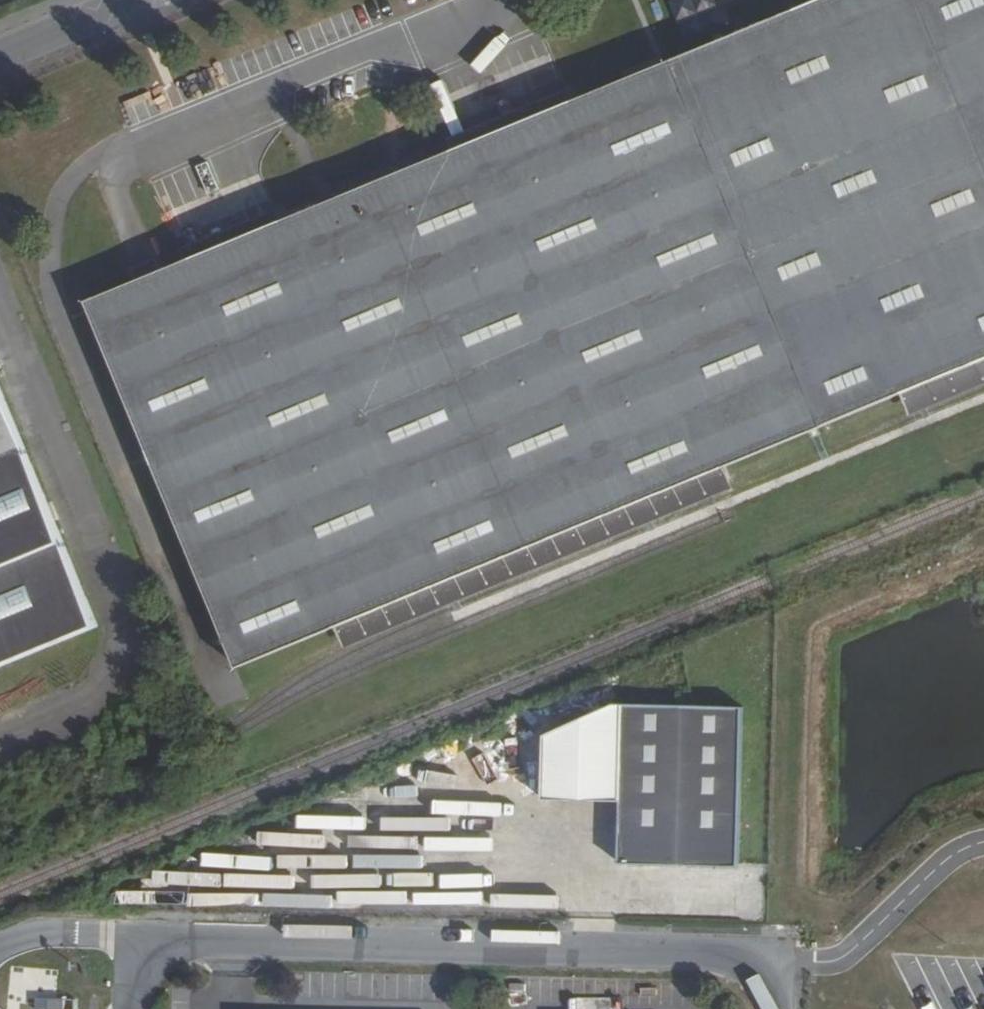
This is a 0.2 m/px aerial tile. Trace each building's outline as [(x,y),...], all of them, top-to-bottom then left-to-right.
[(855,414),(983,361),(983,0),(820,0),(703,48),(855,414)] [(86,298),(234,667),(335,625),(726,466),(855,414),(703,48),(86,298)] [(95,626),(0,391),(0,664),(95,626)] [(726,466),(335,625),(343,645),(734,486),(726,466)] [(639,875),(760,876),(762,716),(641,715),(639,875)]
